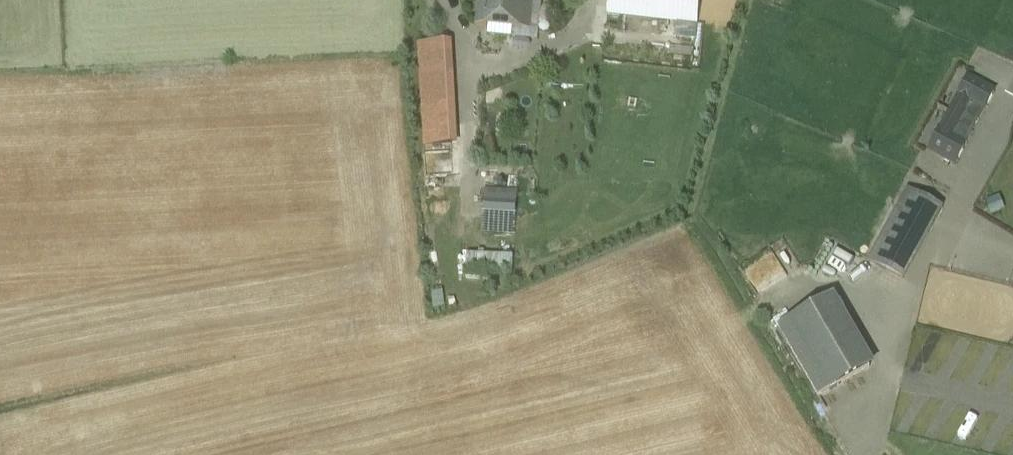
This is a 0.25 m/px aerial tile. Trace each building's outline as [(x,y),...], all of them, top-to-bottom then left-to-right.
[(475,25),(531,31),(534,0),(477,0),(475,25)] [(697,26),(700,0),(609,0),(607,16),(697,26)] [(419,41),(423,147),(458,145),(453,40),(419,41)] [(984,111),(985,111),(996,92),(968,77),(929,148),(957,163),(965,147),(984,111)] [(449,169),(450,153),(426,152),(426,168),(449,169)] [(945,211),(911,191),(871,261),(905,281),(945,211)] [(515,220),(515,211),(527,212),(528,200),(516,199),(483,198),(482,219),(515,220)] [(466,253),(466,272),(512,272),(512,253),(466,253)] [(839,282),(854,272),(845,258),(830,268),(839,282)] [(833,299),(782,329),(822,398),(873,368),(833,299)]
